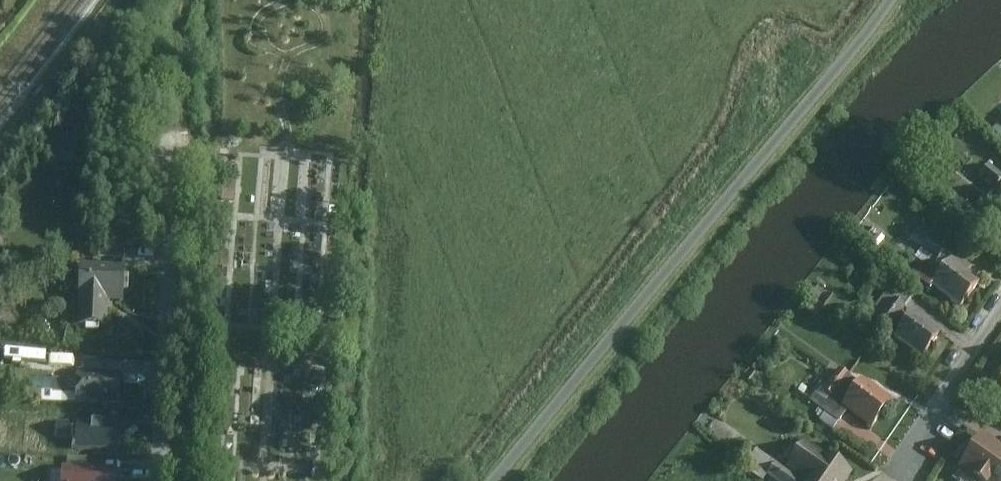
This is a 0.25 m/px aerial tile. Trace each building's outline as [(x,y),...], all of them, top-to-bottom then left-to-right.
[(220,199),(236,199),(237,179),(221,179),(220,199)] [(991,206),(1000,214),(1000,193),(991,206)] [(980,281),(951,258),(931,284),(959,307),(980,281)] [(96,329),(116,330),(118,302),(139,303),(140,271),(87,269),(85,301),(97,302),(96,329)] [(875,313),(886,318),(883,326),(895,332),(902,316),(901,315),(912,291),(890,281),(875,313)] [(943,332),(914,309),(893,335),(922,358),(943,332)] [(75,404),(130,407),(131,376),(76,373),(75,404)] [(71,376),(53,375),(52,398),(70,399),(71,376)] [(893,399),(865,376),(842,405),(870,428),(893,399)] [(80,451),(128,454),(130,426),(61,422),(60,440),(81,441),(80,451)] [(983,431),(956,470),(973,480),(1000,480),(1000,443),(983,431)] [(852,473),(807,439),(785,469),(801,480),(846,480),(852,473)] [(128,476),(70,472),(70,480),(128,480),(128,476)]
